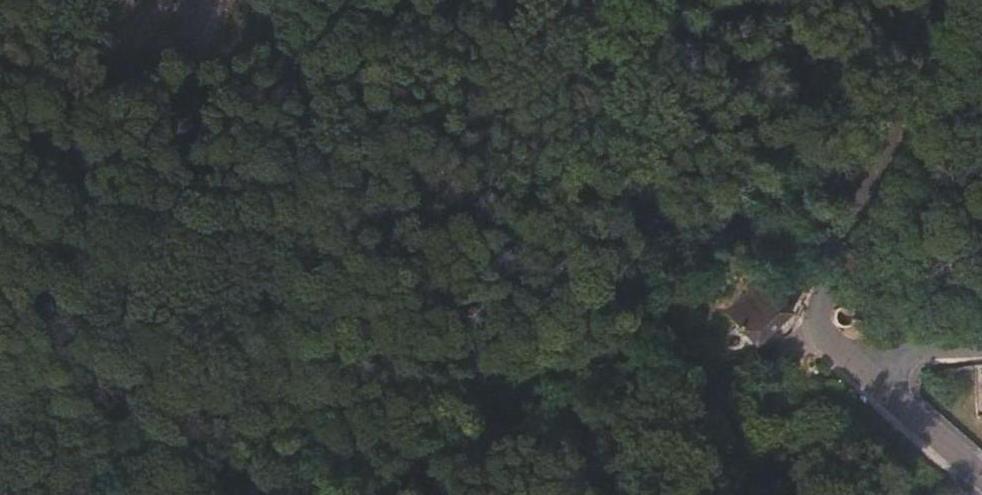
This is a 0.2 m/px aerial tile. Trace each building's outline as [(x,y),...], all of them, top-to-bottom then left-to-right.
[(797,313),(765,279),(728,316),(761,348),(797,313)]
